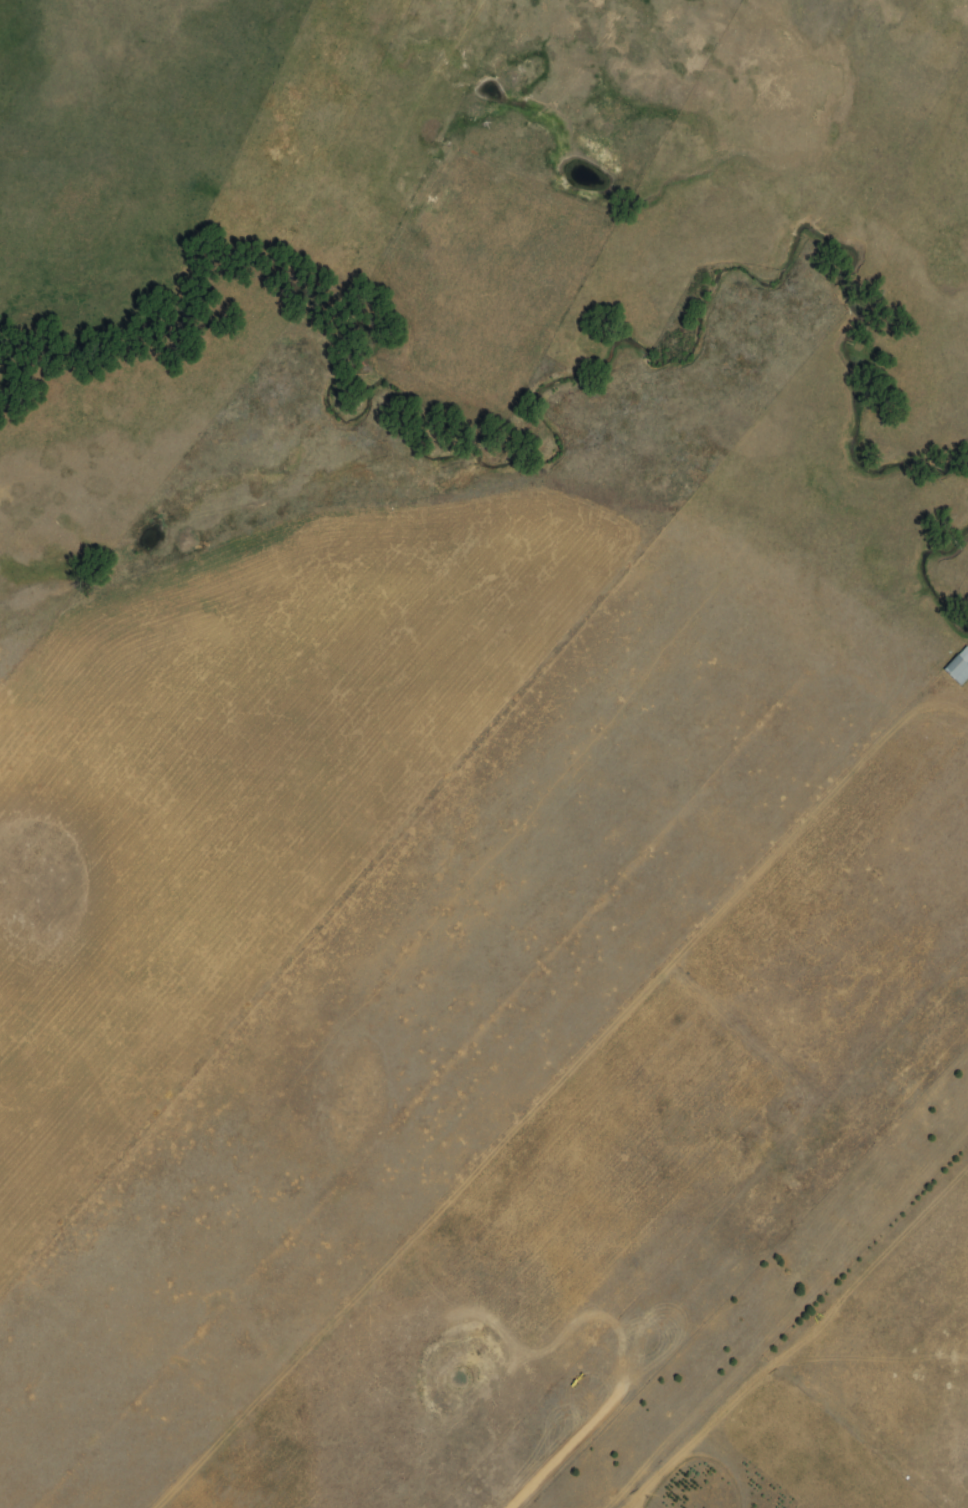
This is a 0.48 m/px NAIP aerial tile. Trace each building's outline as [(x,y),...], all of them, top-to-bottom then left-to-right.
[(944,671),(961,687),(967,679),(967,645),(944,671)]
